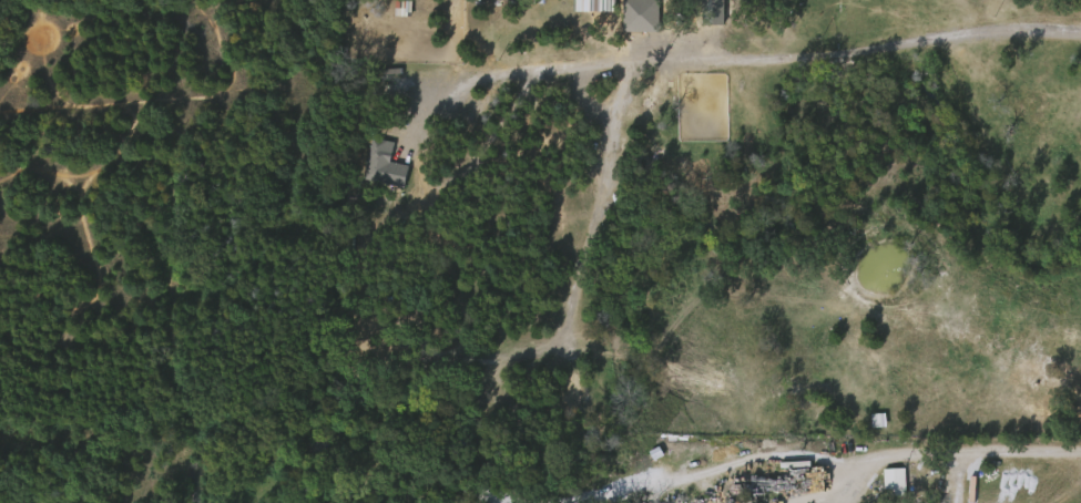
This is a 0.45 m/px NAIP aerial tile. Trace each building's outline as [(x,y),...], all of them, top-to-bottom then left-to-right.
[(592,18),(591,6),(564,7),(564,19),(592,18)] [(648,40),(647,6),(611,7),(612,41),(648,40)] [(374,191),(383,154),(360,148),(352,186),(374,191)]
